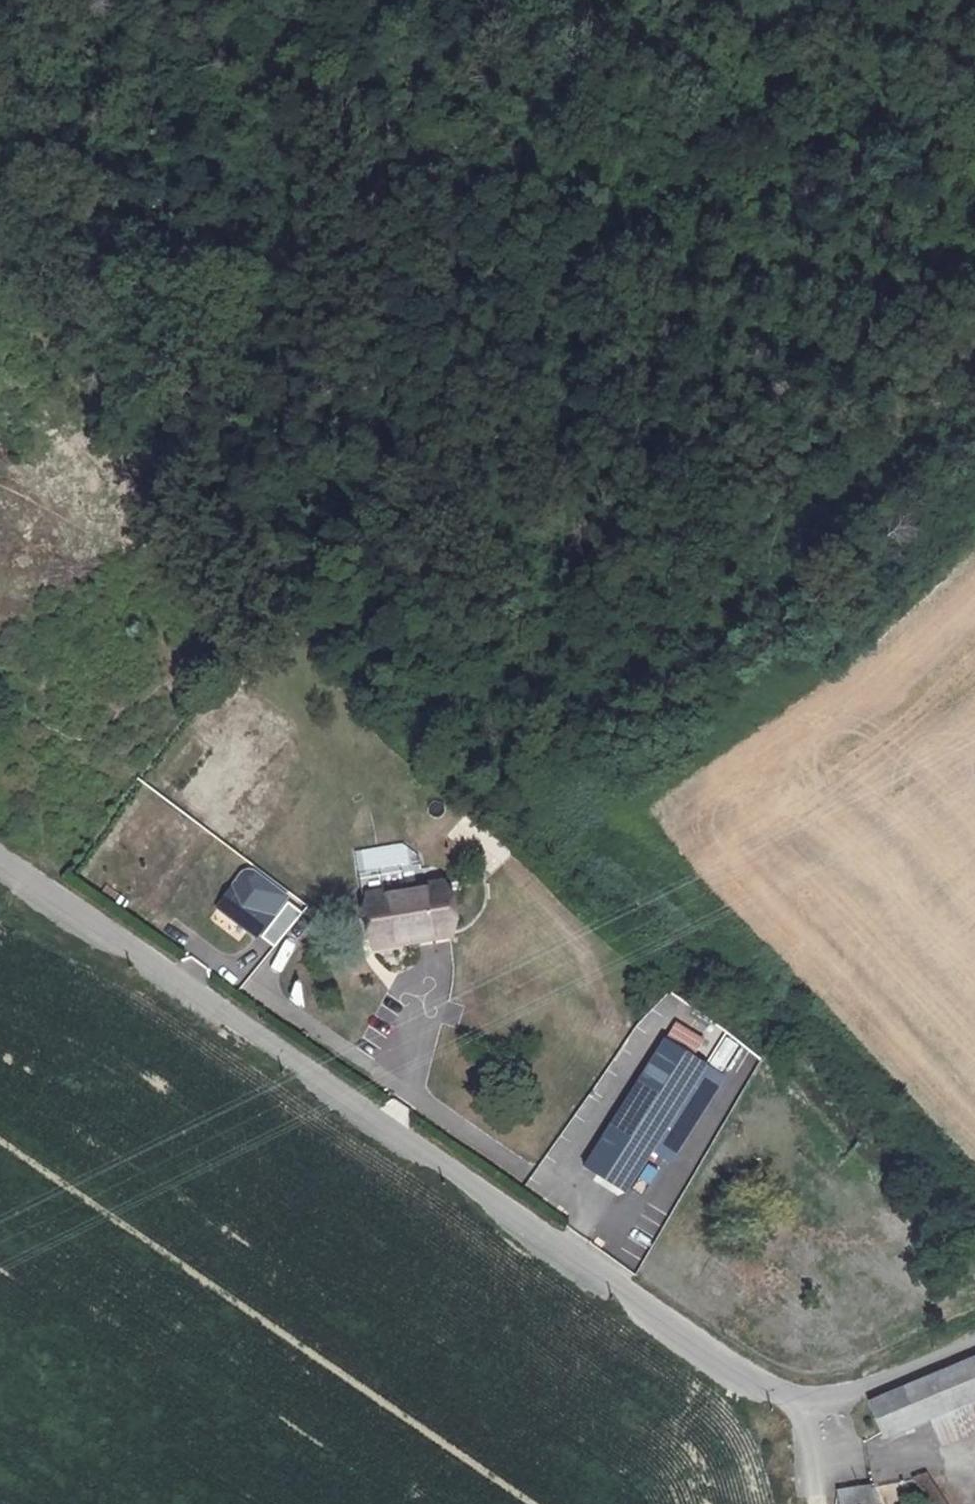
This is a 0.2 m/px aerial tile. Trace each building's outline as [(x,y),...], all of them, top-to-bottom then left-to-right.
[(358,850),(362,873),(418,864),(413,840),(358,850)] [(216,910),(257,940),(259,937),(286,901),(289,897),(248,867),(216,910)] [(446,888),(367,899),(372,942),(404,937),(405,945),(452,938),(446,888)] [(286,901),(259,937),(274,948),(301,913),(286,901)] [(659,1043),(584,1169),(625,1195),(699,1069),(659,1043)] [(870,1400),(886,1439),(974,1406),(974,1359),(870,1400)] [(837,1491),(839,1503),(880,1503),(877,1484),(837,1491)]
